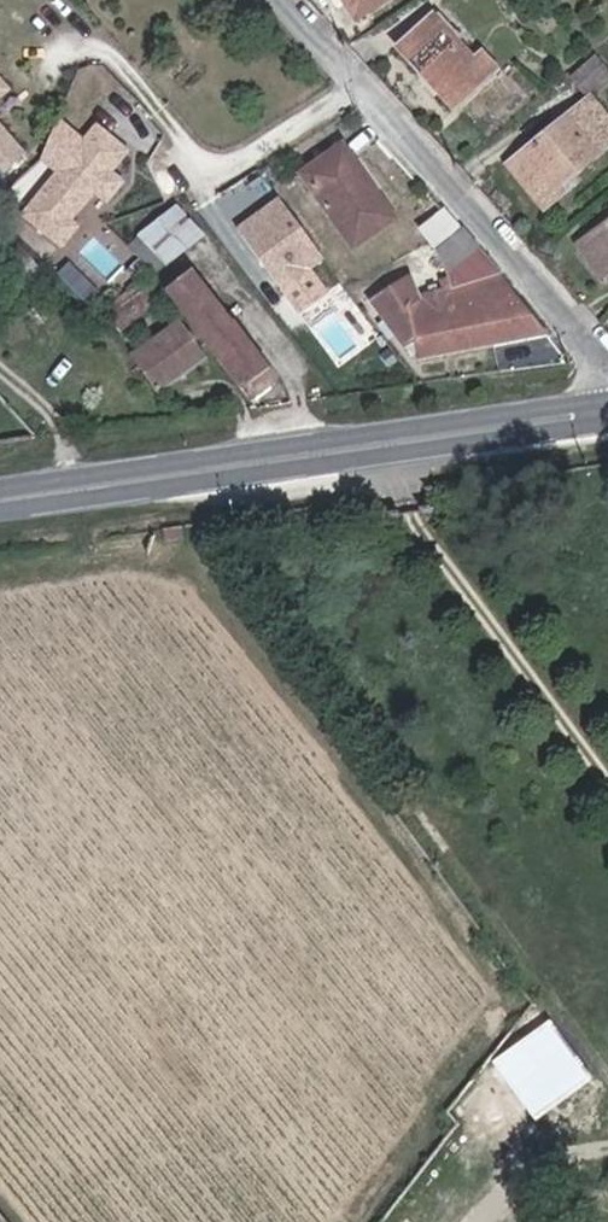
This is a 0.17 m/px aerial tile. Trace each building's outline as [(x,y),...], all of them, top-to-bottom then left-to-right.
[(362,21),(393,0),(348,0),(362,21)] [(482,54),(454,21),(415,57),(468,121),(513,82),(506,71),(497,78),(480,60),(482,54)] [(5,104),(31,81),(2,47),(0,49),(0,98),(2,100),(5,104)] [(607,86),(607,60),(591,74),(592,80),(602,91),(607,86)] [(37,148),(32,143),(36,140),(32,135),(31,134),(23,125),(14,114),(8,107),(5,104),(2,100),(0,98),(0,161),(7,156),(17,167),(37,148)] [(601,108),(521,177),(558,222),(575,208),(574,194),(607,166),(607,118),(601,108)] [(114,190),(125,199),(141,181),(130,171),(145,152),(114,127),(103,141),(78,120),(61,159),(77,173),(69,183),(43,215),(85,249),(100,231),(89,221),(114,190)] [(32,143),(37,148),(41,144),(36,140),(32,143)] [(364,142),(326,168),(378,243),(416,217),(364,142)] [(11,217),(20,203),(4,187),(0,193),(0,207),(10,217),(11,217)] [(285,290),(330,258),(283,193),(238,226),(285,290)] [(442,223),(460,248),(489,236),(463,207),(442,223)] [(181,213),(170,218),(147,240),(174,270),(207,242),(181,213)] [(85,249),(43,215),(35,225),(77,259),(85,249)] [(584,258),(607,283),(607,233),(584,258)] [(489,236),(460,248),(473,265),(467,269),(471,276),(447,291),(433,274),(390,302),(428,350),(437,346),(441,360),(570,336),(541,299),(522,273),(504,252),(489,236)] [(146,269),(159,283),(174,270),(147,240),(131,252),(135,256),(144,266),(146,269)] [(60,277),(88,296),(97,283),(69,264),(60,277)] [(255,388),(262,396),(290,374),(197,274),(173,297),(255,388)] [(139,301),(154,317),(165,308),(152,293),(150,294),(145,297),(139,301)] [(127,309),(124,311),(141,329),(156,320),(154,317),(139,301),(138,301),(135,303),(127,309)] [(160,379),(177,399),(224,368),(193,331),(147,362),(160,379)] [(173,530),(155,533),(156,544),(176,542),(173,530)] [(0,1200),(0,1221),(20,1221),(1,1199),(0,1200)]
